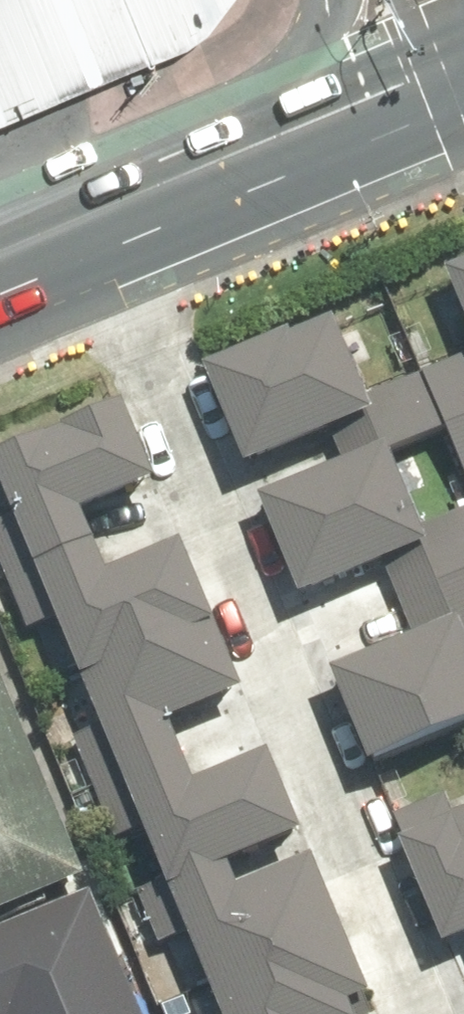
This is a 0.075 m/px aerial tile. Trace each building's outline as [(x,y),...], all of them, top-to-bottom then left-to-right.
[(201,50),(237,0),(0,0),(0,132),(201,50)] [(448,260),(463,298),(463,254),(448,260)] [(331,306),(202,360),(246,463),(332,427),(337,440),(432,400),(418,367),(366,389),(331,306)] [(446,410),(463,403),(463,336),(423,352),(446,410)] [(91,535),(79,505),(152,475),(121,399),(0,448),(0,471),(16,510),(0,517),(0,551),(7,569),(91,535)] [(337,440),(343,455),(259,490),(300,586),(378,554),(395,595),(463,566),(463,503),(422,520),(390,446),(442,424),(432,400),(337,440)] [(446,410),(463,453),(463,403),(446,410)] [(57,614),(81,673),(212,620),(178,537),(104,567),(91,535),(7,569),(30,625),(57,614)] [(395,595),(411,632),(333,665),(370,754),(463,715),(463,566),(395,595)] [(95,780),(182,745),(169,715),(239,687),(212,620),(81,673),(100,719),(74,729),(95,780)] [(0,673),(0,912),(81,880),(0,673)] [(142,817),(166,876),(224,852),(290,825),(260,750),(195,777),(182,745),(95,780),(115,828),(142,817)] [(388,811),(440,939),(463,929),(463,804),(439,814),(431,794),(388,811)] [(208,978),(341,925),(310,849),(236,879),(224,852),(166,876),(137,887),(158,938),(187,926),(208,978)] [(99,899),(0,932),(0,1013),(138,1013),(99,899)] [(346,997),(367,989),(341,925),(208,978),(223,1013),(353,1013),(346,997)]
